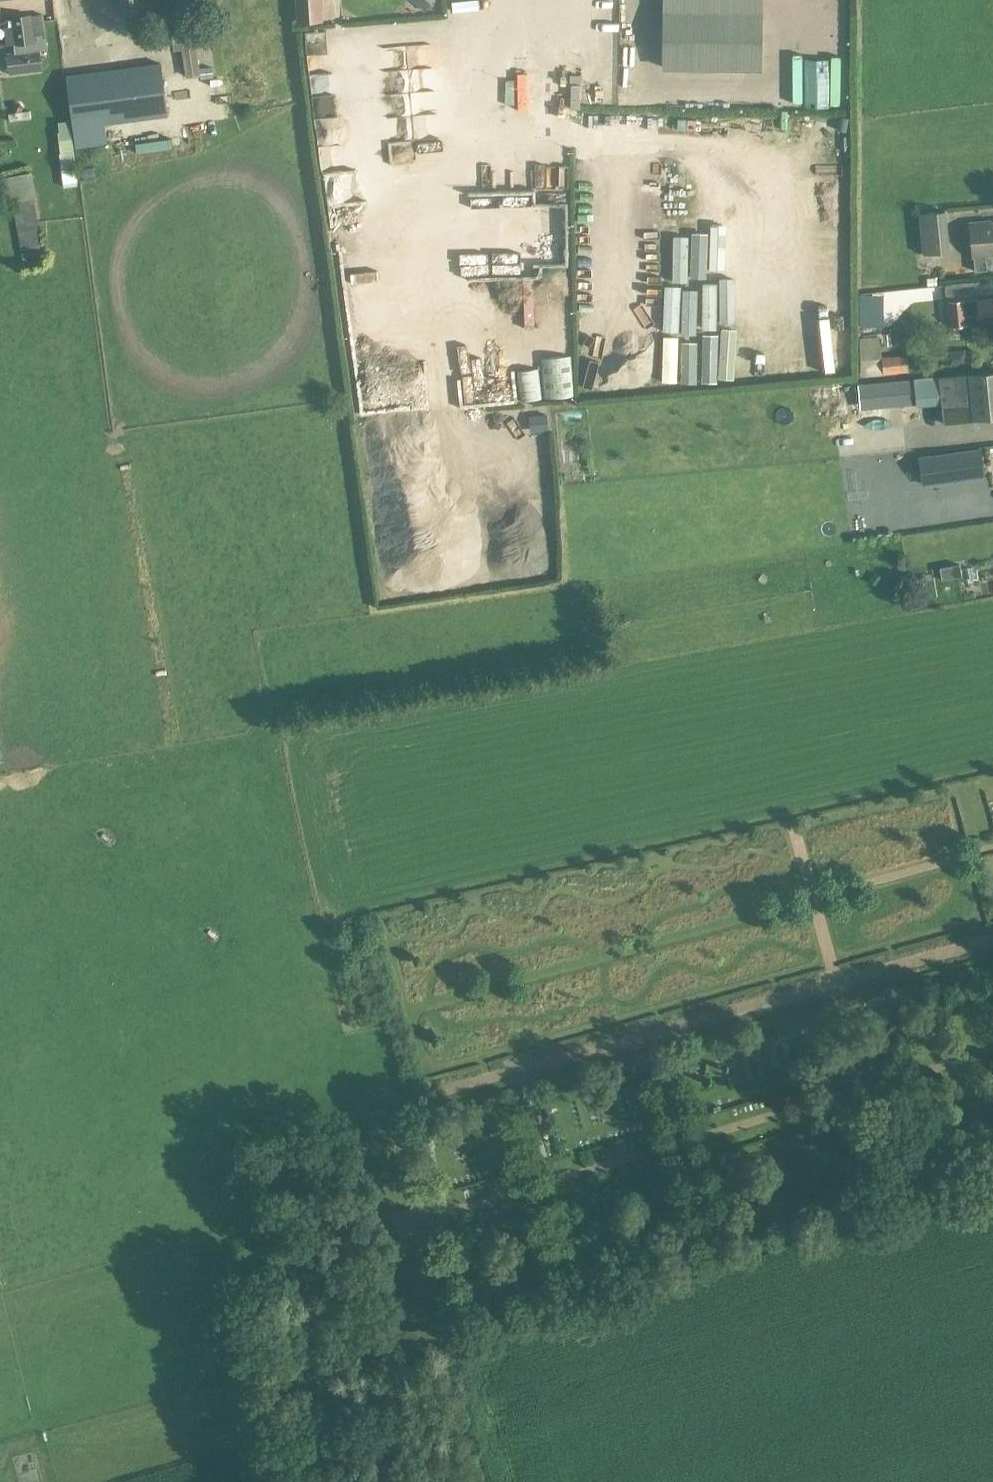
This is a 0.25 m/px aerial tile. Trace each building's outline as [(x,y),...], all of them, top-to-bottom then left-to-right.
[(120,16),(144,14),(142,0),(118,0),(120,16)] [(197,13),(195,0),(183,0),(185,15),(197,13)] [(297,23),(324,21),(323,0),(296,0),(297,23)] [(426,11),(435,0),(413,0),(426,11)] [(664,68),(760,70),(761,0),(665,0),(664,68)] [(10,75),(43,71),(40,51),(48,50),(46,35),(43,15),(31,16),(31,15),(11,17),(12,27),(5,28),(7,46),(14,45),(15,53),(8,54),(10,75)] [(305,32),(307,54),(329,52),(327,30),(305,32)] [(209,44),(207,33),(173,38),(175,49),(183,48),(188,77),(199,76),(194,46),(209,44)] [(158,67),(117,72),(114,50),(76,55),(79,78),(85,122),(165,111),(158,67)] [(534,67),(520,67),(521,102),(535,102),(534,67)] [(71,180),(70,117),(57,117),(59,181),(71,180)] [(6,204),(36,198),(32,173),(2,178),(6,204)] [(923,255),(950,253),(946,211),(919,214),(923,255)] [(986,225),(986,223),(970,225),(973,257),(992,255),(992,225),(986,225)] [(539,270),(467,271),(468,290),(476,289),(476,321),(494,320),(494,290),(536,289),(536,299),(564,298),(564,259),(539,259),(539,270)] [(889,315),(887,274),(866,275),(867,315),(889,315)] [(987,299),(988,300),(976,301),(978,322),(990,321),(990,325),(992,325),(992,298),(987,299)] [(966,325),(964,302),(948,303),(950,327),(966,325)] [(883,336),(861,338),(861,377),(884,375),(909,372),(907,355),(883,358),(883,336)] [(912,337),(895,339),(896,349),(913,347),(912,337)] [(540,393),(565,392),(563,350),(538,352),(540,393)] [(511,396),(529,395),(528,364),(510,365),(511,396)] [(968,376),(968,375),(939,378),(915,380),(917,407),(941,404),(943,425),(973,422),(973,420),(992,418),(992,374),(968,376)] [(877,408),(908,405),(906,381),(874,384),(877,408)] [(923,485),(984,476),(981,451),(920,460),(923,485)]
